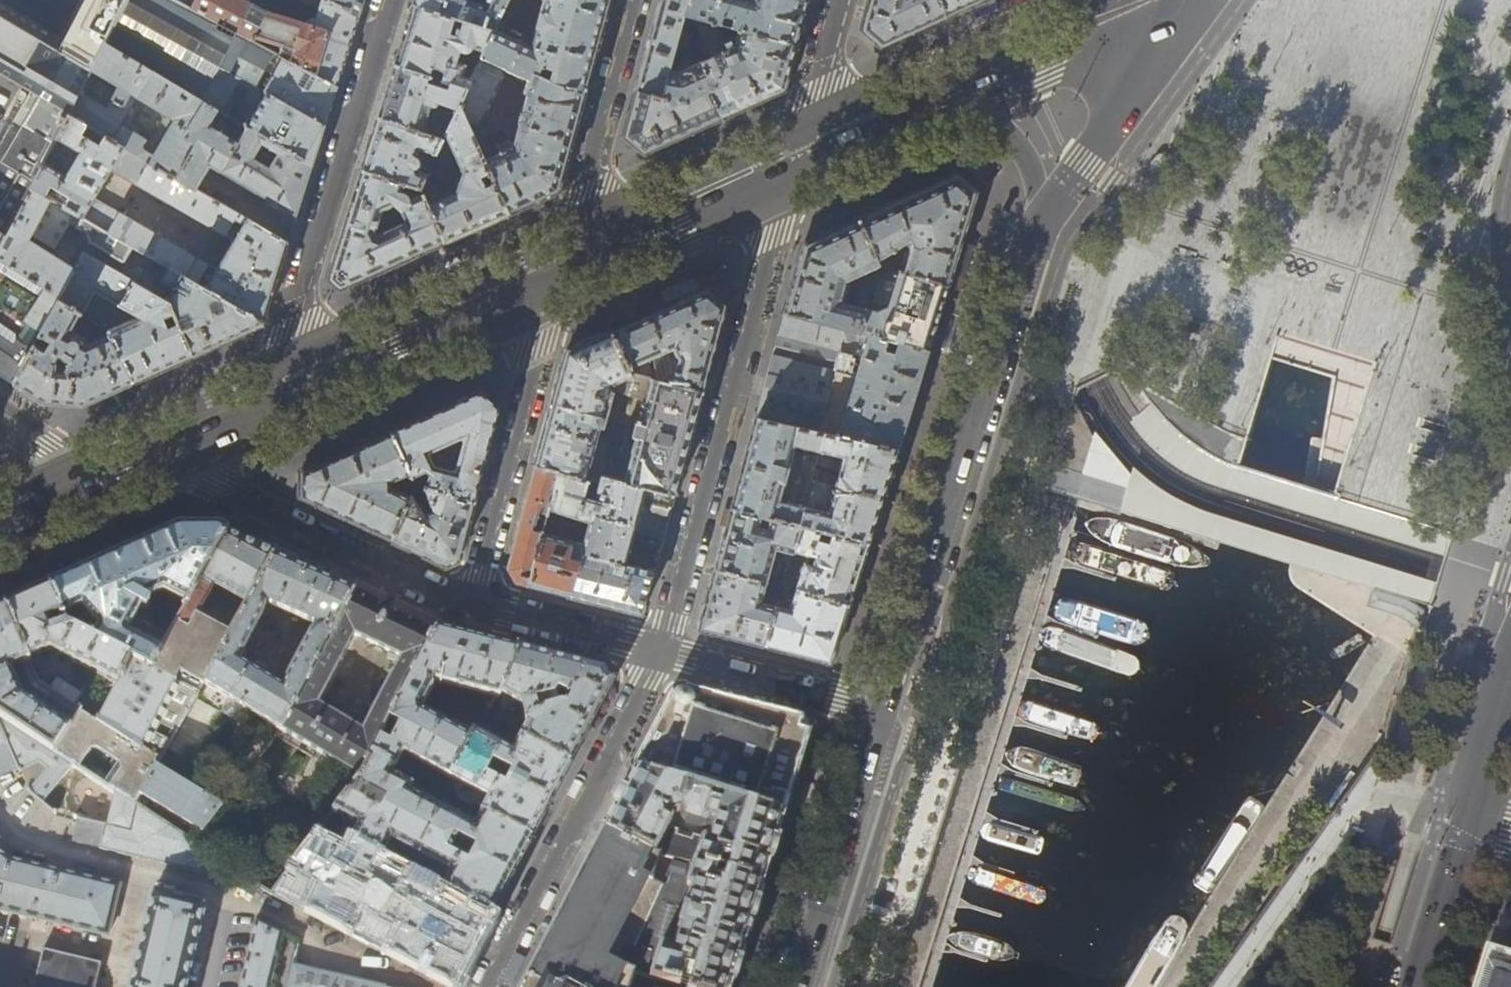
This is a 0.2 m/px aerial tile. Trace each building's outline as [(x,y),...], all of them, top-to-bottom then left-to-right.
[(264,92),(323,126),(328,111),(336,86),(191,9),(173,0),(91,0),(69,42),(0,1),(0,71),(31,89),(0,147),(0,245),(30,189),(67,117),(105,44),(202,101),(215,77),(228,74),(244,82),(251,86),(256,88),(269,61),(278,67),(264,92)] [(191,9),(195,0),(173,0),(191,9)] [(358,16),(327,0),(325,0),(322,5),(315,26),(266,12),(243,0),(195,0),(191,9),(336,86),(347,51),(358,16)] [(358,16),(363,0),(327,0),(358,16)] [(414,5),(493,30),(508,0),(485,0),(483,6),(462,0),(416,0),(414,5)] [(609,0),(543,0),(531,46),(493,30),(484,51),(481,58),(506,69),(528,79),(530,79),(533,74),(564,88),(585,89),(598,40),(609,0)] [(637,91),(661,98),(668,71),(674,50),(678,35),(681,25),(684,14),(688,0),(661,0),(649,45),(637,91)] [(807,0),(688,0),(684,14),(691,17),(714,23),(719,24),(721,15),(733,18),(730,27),(739,29),(795,45),(804,11),(807,0)] [(943,18),(936,0),(869,0),(861,29),(880,46),(923,26),(943,18)] [(982,0),(936,0),(943,18),(965,8),(970,5),(982,0)] [(995,0),(982,0),(970,5),(976,18),(998,8),(995,0)] [(404,36),(395,65),(467,88),(470,79),(462,77),(465,65),(455,61),(458,51),(461,53),(465,53),(469,52),(471,48),(484,51),(493,30),(414,5),(404,36)] [(691,17),(684,14),(681,25),(693,21),(691,17)] [(743,108),(783,90),(788,71),(795,45),(739,29),(733,47),(729,41),(723,44),(714,23),(691,17),(693,21),(710,58),(718,75),(713,78),(716,85),(707,90),(719,118),(743,108)] [(689,38),(678,35),(674,50),(686,53),(689,38)] [(301,199),(311,165),(247,127),(226,115),(202,101),(105,44),(67,117),(195,190),(209,165),(268,200),(266,204),(285,215),(287,211),(295,216),(301,199)] [(700,127),(719,118),(707,90),(716,85),(713,78),(718,75),(710,58),(689,67),(686,63),(678,67),(680,71),(677,73),(668,71),(661,98),(637,91),(631,114),(625,136),(643,152),(700,127)] [(386,94),(378,120),(423,134),(433,102),(444,105),(434,137),(442,139),(445,135),(458,106),(467,88),(395,65),(386,94)] [(226,115),(244,82),(228,74),(215,77),(202,101),(226,115)] [(516,210),(558,192),(566,160),(575,128),(585,89),(564,88),(533,74),(530,79),(528,79),(522,95),(526,96),(514,142),(509,141),(496,147),(498,155),(483,161),(508,214),(516,210)] [(315,154),(323,126),(264,92),(256,88),(251,86),(244,99),(258,107),(247,127),(311,165),(312,163),(315,154)] [(465,233),(508,214),(483,161),(469,128),(458,106),(445,135),(463,173),(456,193),(442,199),(425,177),(419,189),(422,195),(444,243),(465,233)] [(131,247),(181,276),(262,323),(276,279),(288,242),(246,219),(195,190),(67,117),(30,189),(131,247)] [(371,143),(362,171),(404,184),(419,189),(425,177),(425,175),(417,171),(419,168),(421,165),(421,161),(419,158),(416,156),(418,149),(436,154),(442,139),(434,137),(423,134),(378,120),(371,143)] [(919,161),(920,160),(919,158),(917,158),(914,157),(908,160),(907,163),(906,164),(907,166),(909,166),(911,167),(918,164),(919,161)] [(347,218),(328,279),(340,289),(383,270),(444,243),(422,195),(409,200),(408,197),(405,194),(401,193),(404,184),(362,171),(347,218)] [(903,201),(858,221),(876,262),(909,241),(911,245),(902,273),(946,287),(955,257),(956,252),(974,193),(956,177),(903,201)] [(131,247),(30,189),(0,245),(0,265),(58,300),(72,273),(26,243),(31,234),(55,247),(68,224),(86,234),(88,242),(122,261),(131,247)] [(858,221),(829,234),(803,246),(792,286),(784,314),(859,333),(866,310),(878,267),(876,262),(858,221)] [(142,379),(192,356),(168,303),(121,276),(83,255),(72,273),(58,300),(81,313),(83,315),(95,293),(138,318),(110,332),(111,334),(133,383),(142,379)] [(967,261),(955,257),(946,287),(959,291),(967,261)] [(12,382),(58,300),(0,265),(0,373),(12,382)] [(262,325),(262,323),(181,276),(176,289),(139,268),(121,276),(168,303),(192,356),(201,352),(254,328),(262,325)] [(943,294),(946,287),(902,273),(898,272),(888,307),(876,313),(866,310),(859,333),(898,343),(926,350),(929,341),(943,294)] [(658,310),(610,332),(629,372),(635,373),(657,379),(647,360),(673,348),(678,359),(672,383),(701,392),(725,305),(706,289),(698,293),(665,307),(658,310)] [(26,392),(40,403),(83,405),(99,398),(133,383),(111,334),(85,346),(86,344),(85,341),(82,338),(75,333),(74,335),(70,334),(81,313),(58,300),(12,382),(26,392)] [(898,343),(859,333),(784,314),(775,347),(756,418),(823,433),(895,450),(911,399),(913,392),(926,350),(898,343)] [(551,405),(535,464),(559,471),(585,479),(609,390),(629,395),(635,373),(629,372),(610,332),(581,346),(566,352),(551,405)] [(681,466),(701,392),(672,383),(657,379),(635,373),(629,395),(645,397),(638,420),(635,420),(629,439),(633,440),(623,480),(673,496),(681,466)] [(1134,376),(1130,375),(1132,380),(1149,402),(1156,412),(1164,420),(1171,426),(1178,433),(1187,440),(1196,446),(1206,452),(1216,459),(1226,463),(1235,467),(1246,470),(1244,459),(1241,437),(1227,431),(1151,388),(1134,376)] [(427,415),(390,431),(409,474),(413,483),(416,486),(474,502),(487,453),(499,407),(480,391),(427,415)] [(1207,482),(1445,555),(1446,552),(1452,532),(1316,490),(1246,470),(1235,467),(1226,463),(1216,459),(1206,452),(1196,446),(1187,440),(1178,433),(1171,426),(1164,420),(1156,412),(1149,402),(1131,418),(1128,420),(1135,430),(1142,439),(1151,447),(1160,455),(1170,463),(1181,470),(1194,476),(1207,482)] [(742,469),(732,510),(798,526),(810,482),(814,466),(823,433),(756,418),(742,469)] [(1052,463),(1044,488),(1117,511),(1125,486),(1126,481),(1127,477),(1128,473),(1092,430),(1080,472),(1052,463)] [(345,517),(391,539),(410,498),(390,488),(390,483),(409,474),(390,431),(346,451),(300,472),(301,496),(314,503),(345,517)] [(882,491),(895,450),(823,433),(814,466),(839,472),(835,488),(810,482),(798,526),(866,544),(866,543),(875,513),(882,491)] [(521,583),(527,585),(542,532),(543,527),(534,524),(538,510),(542,511),(541,516),(546,518),(559,471),(535,464),(514,538),(506,567),(515,582),(521,583)] [(1127,477),(1126,481),(1125,486),(1117,511),(1252,552),(1265,556),(1302,567),(1311,569),(1310,571),(1318,573),(1321,573),(1322,572),(1331,575),(1352,582),(1352,583),(1358,584),(1359,584),(1368,586),(1371,587),(1407,599),(1430,605),(1436,585),(1437,582),(1199,508),(1182,501),(1168,494),(1155,485),(1142,475),(1130,465),(1129,469),(1128,473),(1127,477)] [(623,480),(602,475),(599,483),(585,479),(559,471),(546,518),(543,527),(542,532),(583,544),(581,552),(653,570),(660,544),(673,496),(623,480)] [(467,529),(474,502),(416,486),(414,489),(410,498),(391,539),(417,552),(427,556),(445,564),(459,558),(467,529)] [(722,546),(715,569),(765,583),(774,550),(790,554),(791,551),(798,526),(732,510),(722,546)] [(888,517),(875,513),(866,543),(880,546),(888,517)] [(116,554),(48,585),(62,615),(63,618),(81,610),(89,619),(80,633),(152,670),(162,652),(128,634),(139,613),(144,616),(148,608),(143,605),(146,599),(163,591),(188,604),(228,531),(228,530),(220,527),(219,526),(178,526),(116,554)] [(785,573),(781,584),(795,589),(848,605),(855,581),(866,544),(798,526),(791,551),(813,558),(811,566),(803,564),(799,578),(785,573)] [(254,542),(228,531),(188,604),(162,652),(152,670),(175,682),(180,674),(202,685),(231,635),(199,617),(215,587),(248,604),(277,552),(254,542)] [(544,589),(569,596),(581,552),(583,544),(542,532),(527,585),(544,589)] [(242,707),(281,731),(357,588),(312,568),(277,552),(248,604),(231,635),(202,685),(198,694),(231,718),(234,718),(236,717),(242,707)] [(599,603),(641,614),(653,570),(581,552),(569,596),(599,603)] [(728,636),(764,646),(776,601),(771,600),(768,606),(759,604),(765,583),(715,569),(707,602),(699,629),(703,630),(728,636)] [(780,587),(768,584),(767,589),(778,592),(780,587)] [(26,595),(3,605),(29,660),(51,651),(118,685),(99,721),(82,710),(54,752),(136,805),(142,795),(157,768),(198,694),(189,689),(177,712),(164,706),(176,682),(175,682),(152,670),(80,633),(67,627),(66,623),(52,629),(48,621),(62,615),(48,585),(26,595)] [(1368,598),(1365,605),(1390,612),(1397,614),(1422,630),(1423,628),(1428,612),(1407,599),(1371,587),(1368,598)] [(380,740),(390,720),(438,627),(391,605),(357,588),(281,731),(360,778),(372,756),(380,740)] [(827,662),(829,663),(840,630),(848,605),(795,589),(788,612),(778,609),(780,602),(776,601),(764,646),(790,653),(827,662)] [(54,752),(82,710),(55,693),(44,709),(24,697),(11,670),(29,662),(29,660),(3,605),(0,607),(0,717),(54,752)] [(481,638),(438,627),(390,720),(400,725),(390,745),(380,740),(372,756),(396,768),(403,754),(449,778),(474,732),(458,723),(456,729),(421,710),(433,686),(433,681),(499,698),(501,694),(512,671),(517,647),(481,638)] [(611,683),(605,670),(603,669),(567,660),(517,647),(512,671),(501,694),(521,705),(527,724),(520,738),(570,764),(611,683)] [(634,769),(783,815),(801,755),(808,734),(807,733),(807,727),(806,724),(800,720),(781,715),(747,706),(737,703),(702,694),(687,690),(672,696),(660,718),(634,769)] [(234,870),(136,805),(54,752),(0,717),(0,777),(17,770),(19,773),(40,764),(47,772),(32,792),(55,812),(57,812),(57,814),(75,818),(75,817),(78,817),(73,842),(101,849),(101,851),(211,877),(212,871),(227,881),(234,870)] [(488,799),(481,813),(531,839),(548,805),(570,764),(520,738),(512,751),(474,732),(449,778),(488,799)] [(442,888),(445,889),(492,915),(510,881),(531,839),(481,813),(473,827),(410,794),(413,788),(391,777),(396,768),(372,756),(360,778),(333,813),(359,827),(351,842),(383,858),(391,843),(449,874),(442,888)] [(222,808),(157,768),(142,795),(203,833),(222,808)] [(660,853),(677,857),(762,882),(779,828),(783,815),(634,769),(620,795),(604,827),(603,827),(660,853)] [(670,983),(626,970),(627,969),(619,966),(624,946),(635,950),(664,886),(653,879),(660,853),(603,827),(603,828),(568,896),(529,972),(521,986),(668,986),(670,983)] [(492,915),(445,889),(437,903),(376,871),(383,858),(351,842),(344,855),(313,840),(288,871),(318,888),(306,912),(413,969),(419,958),(432,965),(427,976),(447,986),(455,986),(472,953),(492,915)] [(106,937),(119,886),(10,860),(0,852),(0,912),(106,937)] [(762,882),(677,857),(664,886),(635,950),(627,969),(626,970),(670,983),(683,986),(730,986),(753,911),(762,882)] [(203,906),(152,894),(130,986),(184,986),(203,906)] [(1506,911),(1499,919),(1496,928),(1494,933),(1477,986),(1510,986),(1510,908),(1506,911)] [(283,932),(256,918),(240,986),(270,986),(283,932)] [(100,963),(40,949),(32,986),(95,986),(100,963)] [(384,986),(292,965),(287,986),(384,986)]
